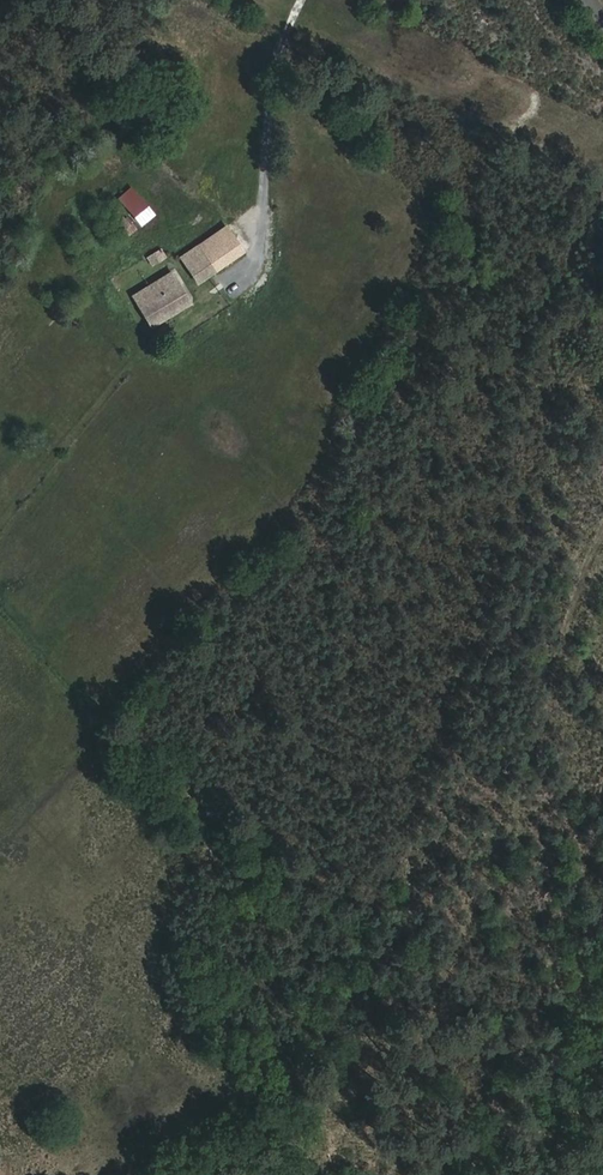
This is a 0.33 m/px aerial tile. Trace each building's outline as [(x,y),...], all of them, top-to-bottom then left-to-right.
[(154,215),(132,190),(120,200),(142,225),(154,215)] [(195,229),(204,222),(199,215),(190,222),(195,229)] [(137,230),(127,218),(120,224),(130,236),(137,230)] [(227,227),(198,246),(216,271),(244,252),(227,227)] [(216,271),(198,246),(198,245),(180,257),(198,283),(216,271)] [(152,268),(167,259),(161,250),(146,259),(152,268)] [(151,326),(189,303),(172,274),(134,296),(151,326)] [(375,348),(367,342),(359,337),(350,351),(365,361),(366,361),(375,348)]
